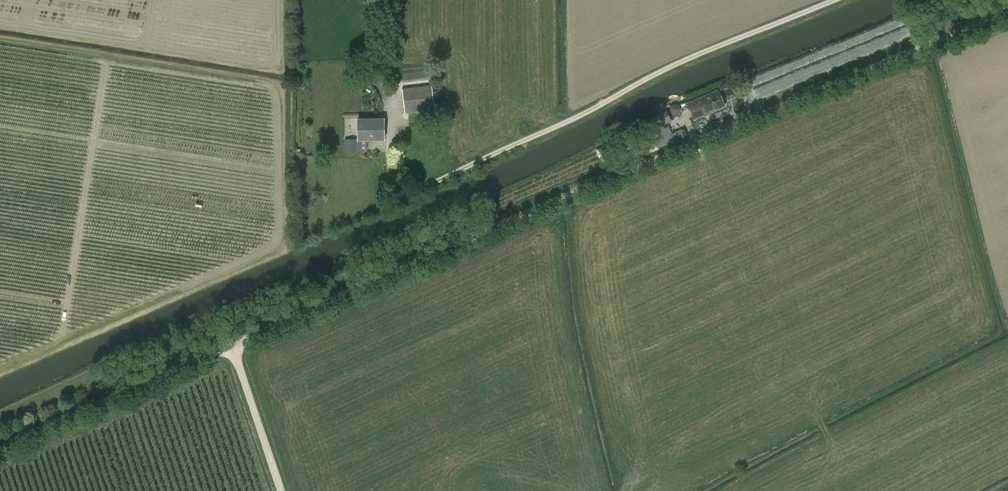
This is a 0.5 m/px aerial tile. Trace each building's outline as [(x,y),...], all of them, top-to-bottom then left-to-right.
[(743,86),(748,84),(752,82),(749,75),(740,79),(743,86)] [(403,90),(405,113),(434,110),(432,87),(403,90)] [(717,91),(687,104),(694,119),(724,106),(717,91)] [(671,106),(669,110),(671,114),(675,115),(679,113),(681,109),(679,105),(675,104),(671,106)] [(672,135),(667,124),(672,121),(667,110),(651,118),(656,129),(656,128),(662,140),(672,135)] [(358,119),(358,139),(358,140),(383,140),(383,118),(358,119)] [(358,151),(358,140),(358,139),(345,139),(345,151),(358,151)]
